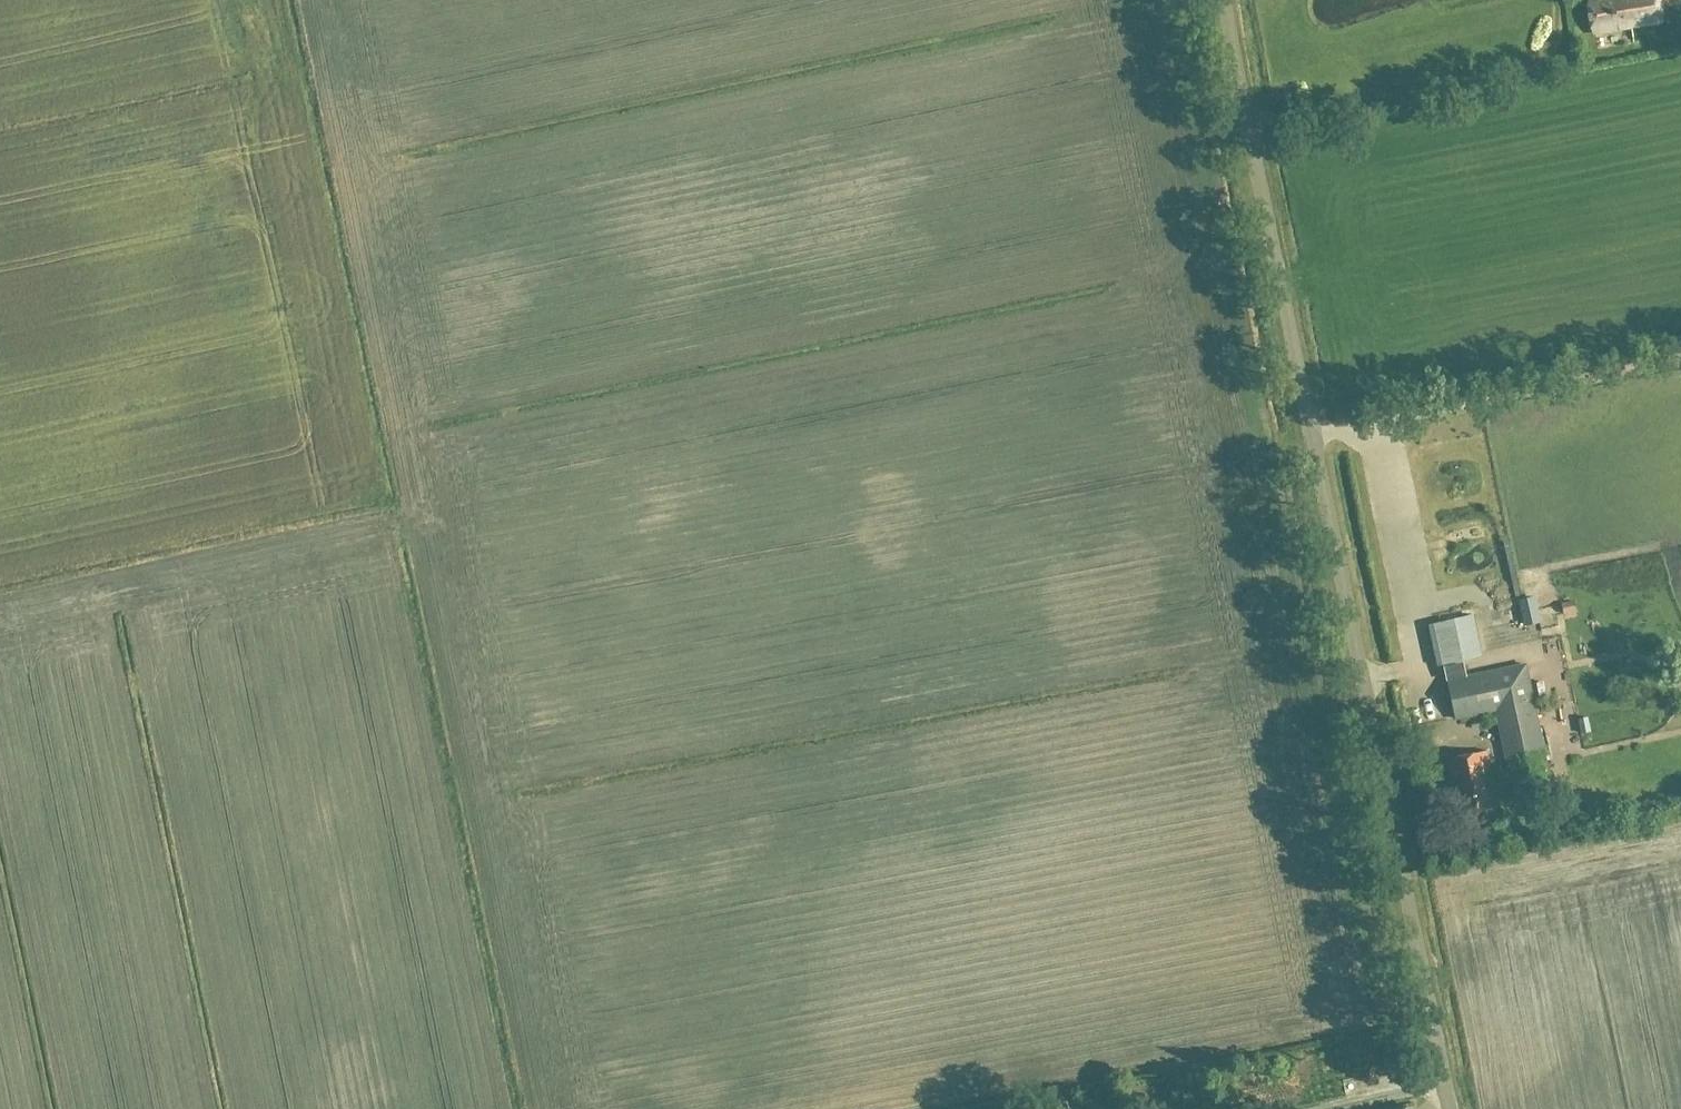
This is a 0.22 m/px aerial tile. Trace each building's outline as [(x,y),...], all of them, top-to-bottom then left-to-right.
[(1593,32),(1660,21),(1657,0),(1588,0),(1593,32)] [(1518,599),(1523,624),(1540,621),(1534,596),(1518,599)] [(1435,615),(1440,657),(1482,653),(1478,610),(1435,615)] [(1524,664),(1448,681),(1456,719),(1496,710),(1510,777),(1547,769),(1524,664)] [(1485,750),(1445,759),(1454,801),(1459,800),(1462,816),(1493,809),(1487,781),(1492,780),(1485,750)]
